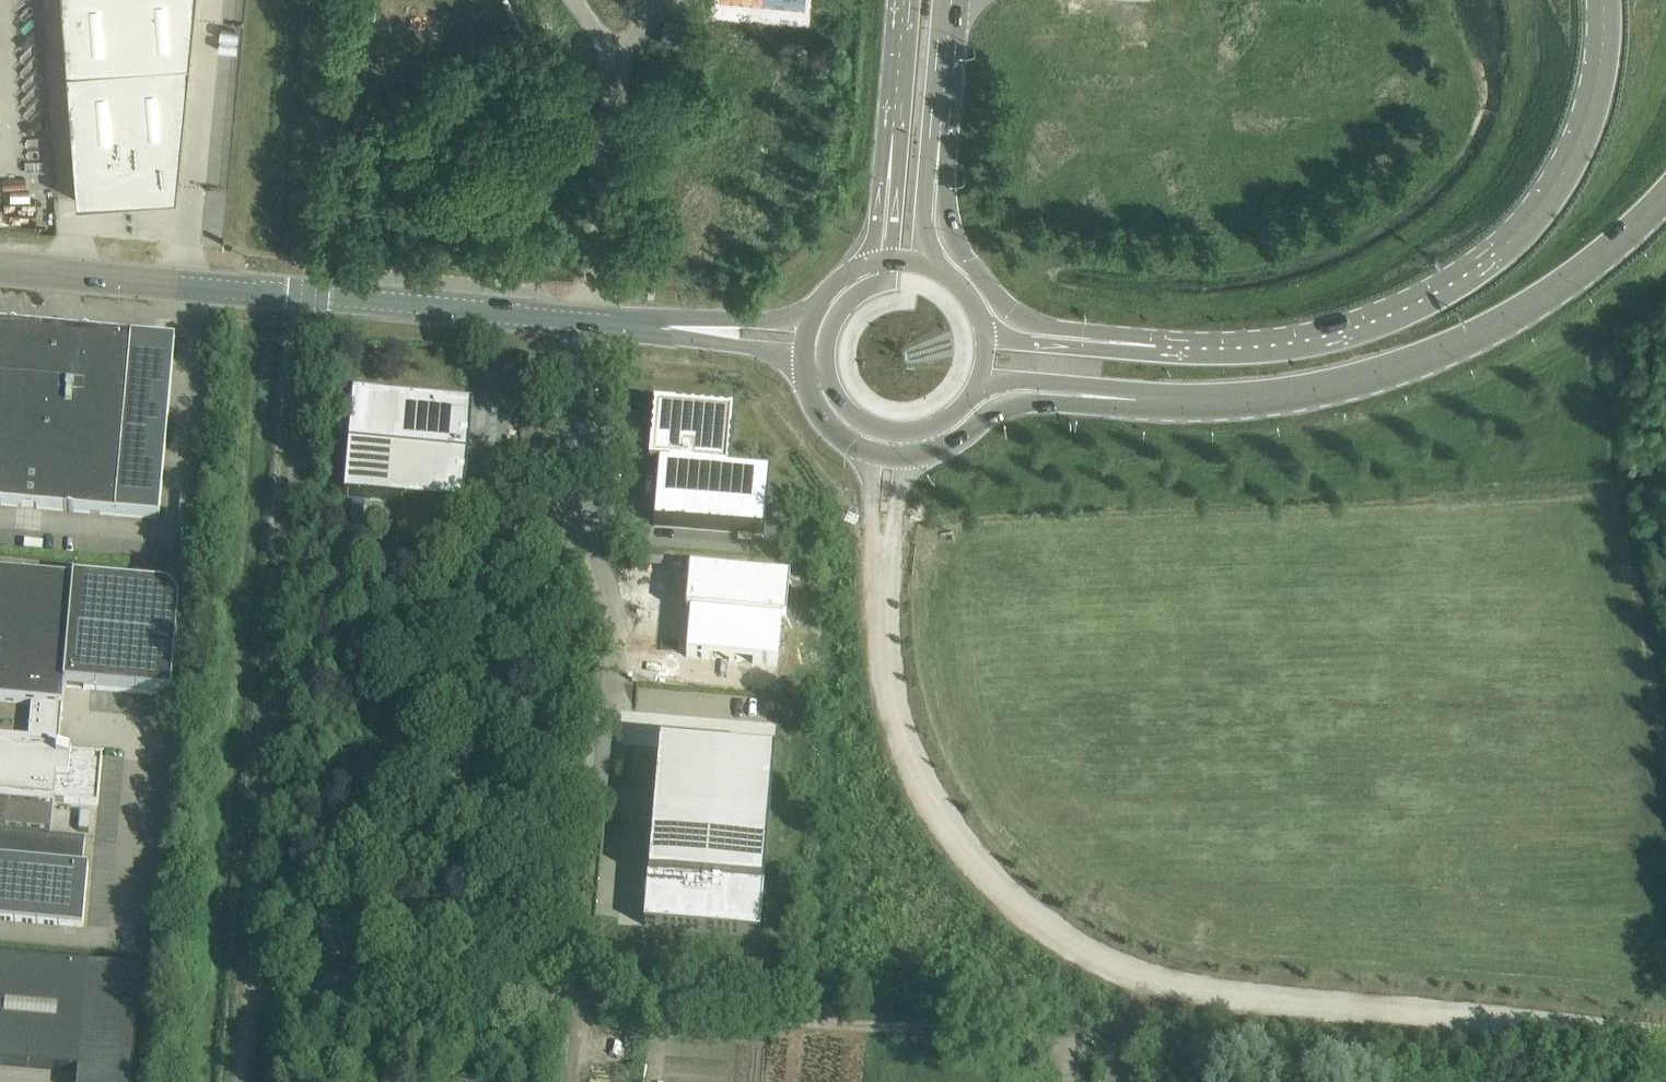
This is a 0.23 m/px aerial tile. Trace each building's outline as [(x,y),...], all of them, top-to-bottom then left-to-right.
[(76,201),(138,196),(145,195),(173,193),(193,0),(61,0),(76,201)] [(708,23),(810,32),(813,0),(710,0),(708,23)] [(664,20),(660,42),(683,45),(686,24),(664,20)] [(206,322),(205,333),(216,334),(217,323),(206,322)] [(174,339),(0,324),(0,503),(158,517),(174,339)] [(204,336),(203,347),(215,348),(215,337),(204,336)] [(351,392),(347,442),(467,453),(471,403),(351,392)] [(654,407),(649,464),(657,465),(653,523),(721,529),(764,532),(769,473),(726,469),(731,413),(654,407)] [(347,442),(342,492),(462,503),(467,453),(347,442)] [(131,566),(131,578),(187,579),(187,566),(131,566)] [(6,796),(97,804),(102,755),(71,752),(58,751),(64,685),(170,695),(178,609),(180,587),(167,586),(74,578),(0,571),(0,700),(31,703),(28,741),(0,739),(0,795),(6,796)] [(689,578),(682,657),(775,665),(781,586),(689,578)] [(658,745),(643,925),(758,935),(774,755),(658,745)] [(82,926),(88,865),(82,865),(84,839),(47,835),(3,831),(4,819),(6,796),(0,795),(0,919),(82,926)] [(80,1072),(79,1081),(130,1081),(140,971),(0,958),(0,1065),(80,1072)]
